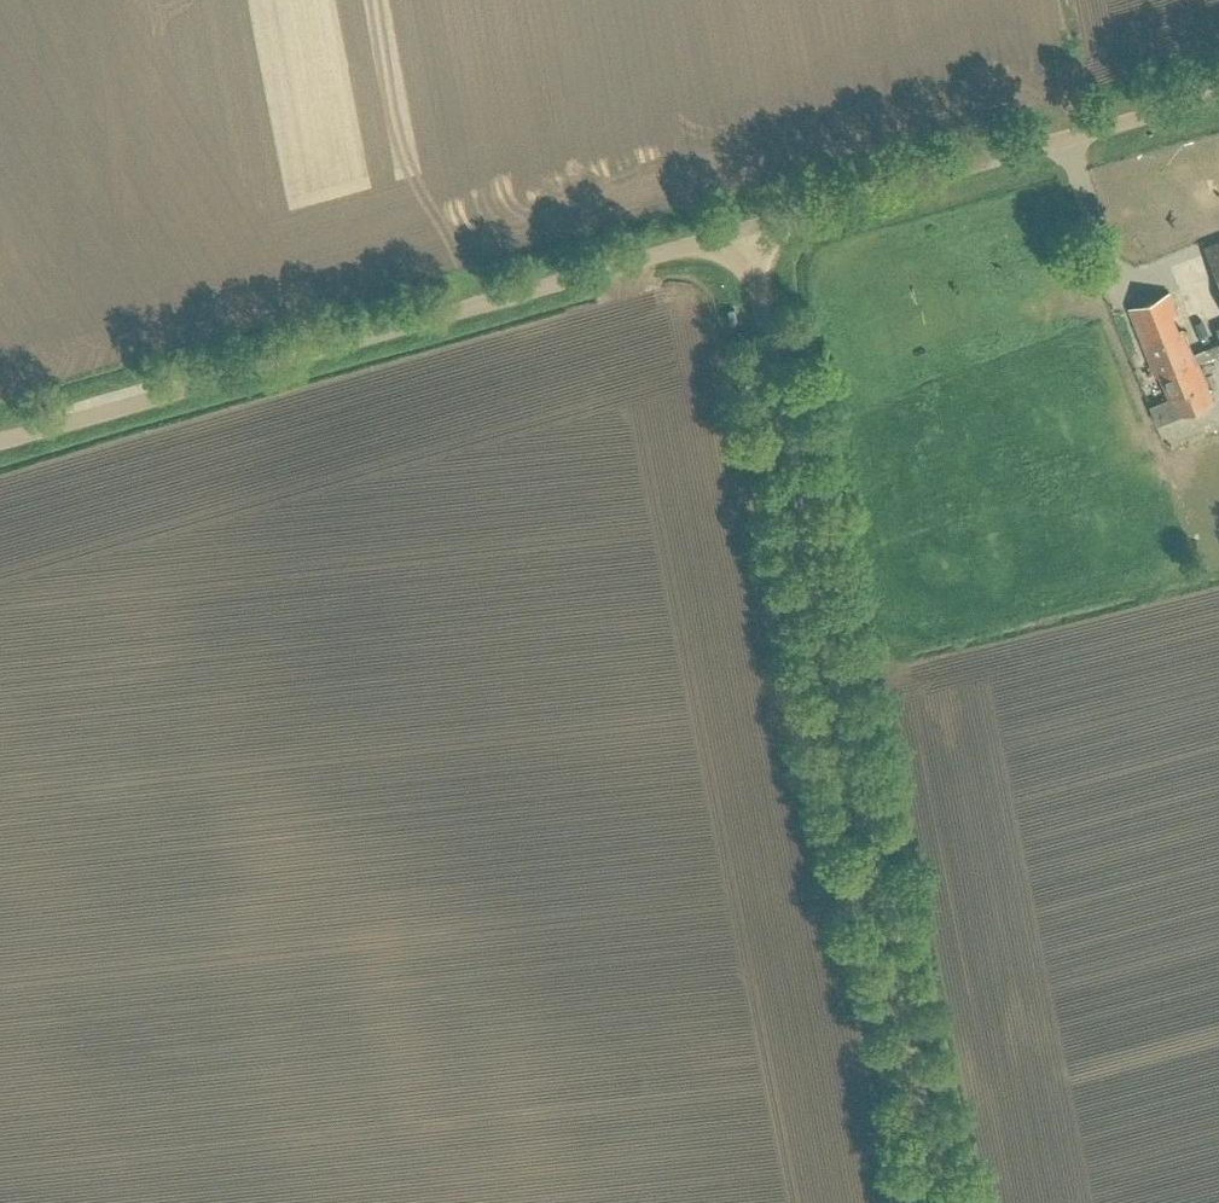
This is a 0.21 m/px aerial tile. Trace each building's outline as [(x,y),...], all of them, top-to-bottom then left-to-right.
[(1206,247),(1218,285),(1218,242),(1206,247)] [(1192,350),(1171,293),(1130,308),(1159,385),(1165,383),(1173,405),(1179,402),(1183,412),(1212,401),(1197,363),(1218,356),(1218,341),(1192,350)]
